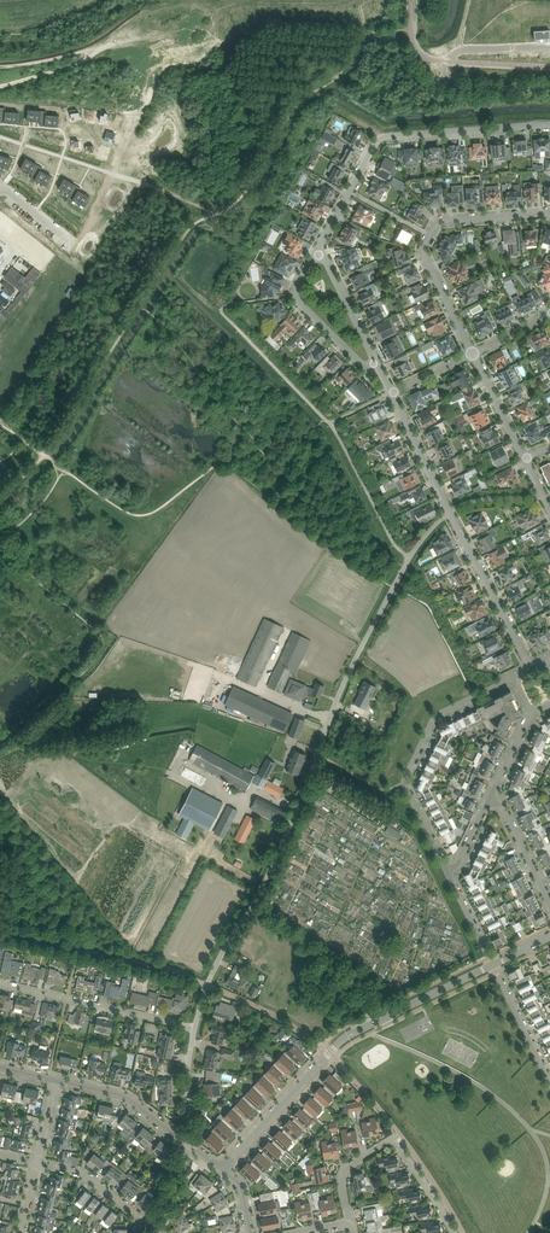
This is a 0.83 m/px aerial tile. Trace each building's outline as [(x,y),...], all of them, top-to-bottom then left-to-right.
[(534,31),(534,39),(549,38),(549,30),(534,31)] [(76,110),(70,110),(72,120),(80,119),(79,112),(77,113),(76,110)] [(87,111),(86,121),(90,121),(90,122),(92,123),(92,121),(93,122),(94,112),(87,111)] [(101,118),(100,124),(103,124),(104,121),(107,122),(108,116),(105,115),(104,118),(101,118)] [(73,126),(72,129),(75,130),(74,133),(80,135),(81,132),(78,131),(79,128),(73,126)] [(344,139),(353,143),(358,146),(361,141),(359,139),(360,137),(361,138),(364,134),(362,133),(363,132),(362,132),(362,131),(359,129),(358,130),(353,127),(349,134),(347,133),(344,139)] [(107,131),(104,140),(108,141),(109,138),(113,140),(116,134),(107,131)] [(324,132),(319,142),(324,145),(326,140),(334,144),(337,139),(324,132)] [(534,140),(535,146),(536,158),(540,158),(540,157),(546,156),(549,156),(549,154),(549,150),(549,149),(549,145),(549,139),(549,140),(549,139),(544,139),(544,138),(539,138),(540,140),(534,140)] [(517,150),(523,150),(523,155),(532,155),(532,146),(527,146),(526,140),(523,140),(523,139),(519,139),(519,140),(516,141),(516,140),(512,140),(513,154),(517,154),(517,150)] [(470,148),(470,154),(470,159),(482,158),(483,166),(487,166),(486,147),(482,147),(481,143),(474,144),(474,148),(470,148)] [(500,144),(496,144),(496,145),(491,145),(492,157),(501,157),(501,160),(511,159),(510,147),(505,147),(505,144),(500,144)] [(449,148),(448,148),(448,154),(449,161),(457,160),(458,166),(467,165),(466,154),(465,148),(460,148),(459,148),(459,149),(457,149),(457,147),(456,147),(455,147),(455,145),(449,145),(449,148)] [(101,147),(98,156),(102,157),(102,156),(105,158),(108,149),(101,147)] [(439,149),(439,148),(436,148),(436,147),(429,147),(429,150),(426,150),(427,160),(432,160),(432,161),(444,160),(444,149),(439,149)] [(340,161),(343,162),(348,165),(355,152),(347,148),(343,156),(341,156),(340,158),(341,159),(340,161)] [(399,151),(400,157),(400,159),(401,159),(402,161),(405,161),(406,163),(413,162),(413,165),(418,165),(417,160),(421,159),(421,157),(423,157),(422,149),(417,149),(416,148),(404,149),(405,150),(399,151)] [(26,158),(20,168),(24,170),(30,160),(26,158)] [(376,174),(381,177),(387,180),(395,163),(385,158),(382,164),(380,163),(379,162),(377,167),(379,168),(376,174)] [(30,160),(24,170),(28,173),(34,163),(30,160)] [(341,178),(342,178),(345,173),(344,172),(346,168),(340,165),(339,166),(332,162),(328,170),(332,173),(329,178),(338,184),(341,178)] [(34,163),(28,173),(32,175),(38,165),(34,163)] [(32,175),(30,178),(35,180),(40,170),(42,167),(38,165),(32,175)] [(40,170),(35,180),(39,182),(44,173),(40,170)] [(44,173),(39,182),(43,185),(48,175),(44,173)] [(48,175),(43,185),(46,187),(52,177),(48,175)] [(394,177),(390,184),(403,191),(407,184),(394,177)] [(313,194),(323,199),(328,202),(330,199),(332,200),(335,195),(333,194),(335,190),(330,188),(332,184),(323,178),(320,183),(324,185),(321,190),(316,188),(313,194)] [(368,193),(378,199),(384,190),(386,191),(389,186),(374,178),(371,183),(373,184),(373,185),(372,185),(371,188),(368,193)] [(64,179),(58,189),(62,191),(68,181),(64,179)] [(68,181),(62,191),(66,193),(72,183),(68,181)] [(72,183),(66,193),(70,195),(76,185),(72,183)] [(531,187),(524,188),(525,193),(525,199),(530,199),(531,201),(535,200),(538,200),(537,191),(541,191),(540,185),(540,183),(530,184),(531,187)] [(70,195),(68,198),(73,201),(78,191),(80,187),(76,185),(70,195)] [(428,206),(442,205),(441,193),(442,193),(442,185),(434,186),(435,194),(430,194),(430,193),(429,193),(429,192),(424,193),(425,201),(428,201),(428,206)] [(483,203),(482,198),(482,193),(481,185),(473,186),(474,188),(467,189),(467,193),(467,199),(468,203),(468,204),(473,203),(473,206),(484,205),(483,203)] [(505,193),(506,195),(506,201),(507,201),(507,203),(512,202),(512,204),(517,204),(517,202),(518,202),(517,200),(521,200),(520,192),(520,185),(514,185),(514,191),(506,192),(506,193),(505,193)] [(448,193),(448,200),(449,206),(452,206),(453,207),(456,207),(456,204),(458,204),(458,203),(463,202),(463,196),(462,196),(461,193),(462,193),(462,186),(453,187),(453,193),(448,193)] [(486,192),(486,197),(487,203),(492,202),(492,204),(495,204),(495,202),(500,202),(499,191),(498,186),(492,187),(492,192),(486,192)] [(78,191),(73,201),(77,203),(82,193),(78,191)] [(82,193),(77,203),(81,205),(86,195),(82,193)] [(86,195),(81,205),(84,207),(90,197),(86,195)] [(305,208),(302,212),(312,217),(317,220),(320,214),(321,215),(323,211),(322,211),(325,206),(320,203),(310,198),(308,202),(305,208)] [(410,209),(407,216),(417,222),(421,215),(420,214),(422,211),(423,211),(425,207),(420,204),(416,202),(414,206),(413,206),(411,210),(410,209)] [(353,218),(358,221),(366,226),(368,221),(370,222),(373,218),(371,217),(372,215),(374,216),(375,213),(373,212),(374,211),(361,203),(353,218)] [(310,236),(311,236),(313,231),(315,227),(314,227),(315,224),(316,224),(317,224),(306,218),(302,226),(300,225),(298,229),(300,230),(298,234),(308,239),(310,236)] [(351,227),(348,225),(345,230),(344,229),(341,233),(343,234),(340,239),(343,240),(342,241),(346,244),(347,242),(349,243),(350,242),(354,235),(357,236),(362,227),(353,223),(351,227)] [(401,241),(408,244),(413,234),(406,231),(407,229),(402,226),(395,239),(400,242),(401,241)] [(542,246),(548,248),(549,246),(549,247),(549,229),(549,227),(545,226),(544,230),(545,231),(545,232),(542,242),(543,242),(542,246)] [(504,232),(505,238),(505,241),(505,243),(508,243),(510,243),(511,255),(514,254),(514,255),(520,254),(518,232),(514,232),(514,231),(513,231),(513,230),(511,230),(510,230),(507,231),(507,230),(506,230),(506,231),(504,231),(504,232)] [(524,236),(524,242),(526,242),(526,245),(527,245),(528,245),(535,245),(535,244),(536,244),(536,241),(537,241),(537,234),(535,234),(535,232),(533,232),(533,230),(526,231),(527,233),(525,233),(525,235),(524,236)] [(483,234),(485,240),(487,246),(488,245),(488,246),(495,244),(494,243),(498,241),(495,231),(491,232),(491,231),(487,232),(487,233),(483,234)] [(288,233),(283,242),(289,246),(286,251),(290,253),(289,256),(293,259),(294,256),(295,256),(296,255),(298,257),(301,251),(299,250),(303,242),(298,239),(288,233)] [(441,245),(438,250),(443,252),(441,255),(445,264),(451,261),(452,260),(450,255),(457,242),(462,242),(462,240),(461,234),(452,235),(450,238),(446,236),(443,241),(442,240),(440,244),(441,245)] [(478,240),(474,240),(476,252),(483,248),(482,244),(480,245),(478,240)] [(395,247),(387,249),(389,255),(392,254),(395,266),(410,262),(409,256),(406,257),(405,255),(404,251),(402,251),(402,249),(396,250),(395,247)] [(343,260),(344,262),(345,264),(345,265),(344,266),(347,271),(360,265),(357,259),(356,260),(355,258),(355,256),(356,256),(357,250),(342,249),(342,255),(343,255),(343,260)] [(274,269),(282,273),(288,276),(287,277),(289,278),(291,274),(291,275),(297,265),(296,265),(298,262),(295,260),(295,261),(282,254),(279,258),(281,259),(278,265),(276,264),(274,269)] [(451,278),(451,279),(453,282),(453,281),(456,279),(458,283),(467,279),(464,274),(468,271),(468,270),(468,269),(467,268),(467,267),(466,266),(463,267),(462,266),(460,266),(459,263),(450,267),(452,271),(449,272),(448,272),(450,276),(451,275),(452,278),(451,278)] [(352,277),(350,278),(355,289),(357,288),(368,282),(366,277),(373,273),(375,272),(373,267),(370,268),(368,264),(364,267),(358,269),(360,273),(352,277)] [(544,288),(549,291),(549,290),(549,265),(547,264),(543,271),(547,273),(546,275),(544,274),(543,275),(542,275),(541,278),(541,279),(538,285),(544,288)] [(410,265),(405,268),(397,272),(399,276),(403,273),(405,278),(406,277),(410,283),(421,278),(419,274),(418,271),(417,271),(415,267),(412,269),(410,266),(410,265)] [(30,280),(21,292),(25,295),(34,283),(41,273),(34,267),(26,277),(30,280)] [(4,278),(21,291),(26,284),(23,282),(26,278),(19,273),(17,276),(10,271),(4,278)] [(265,275),(260,285),(261,287),(262,295),(266,295),(276,293),(278,289),(279,290),(282,285),(281,284),(284,278),(272,271),(268,277),(265,275)] [(522,271),(517,275),(526,287),(531,283),(522,271)] [(462,300),(463,301),(464,304),(466,304),(466,305),(476,300),(475,297),(476,293),(481,291),(480,289),(485,286),(481,279),(476,281),(476,282),(472,284),(471,284),(459,290),(464,300),(462,300)] [(2,291),(10,298),(16,291),(4,282),(1,285),(5,288),(2,291)] [(360,294),(361,295),(362,298),(361,298),(364,304),(370,301),(370,303),(376,300),(375,299),(376,298),(373,291),(376,290),(373,283),(363,288),(365,292),(360,294)] [(413,293),(413,294),(408,296),(412,303),(416,301),(417,302),(429,295),(428,293),(429,292),(428,289),(426,290),(425,287),(421,289),(421,287),(423,287),(421,283),(420,283),(411,287),(414,293),(413,293)] [(541,298),(538,293),(535,289),(531,291),(532,294),(531,295),(530,295),(529,294),(525,296),(526,297),(514,303),(519,313),(525,310),(526,311),(527,311),(530,309),(531,309),(530,308),(536,305),(534,302),(537,300),(537,301),(541,298)] [(21,292),(12,303),(16,306),(25,295),(21,292)] [(1,309),(4,306),(6,308),(10,303),(0,295),(0,308),(1,309)] [(422,303),(414,306),(416,311),(421,309),(425,317),(426,317),(427,318),(439,312),(434,300),(423,306),(422,303)] [(370,311),(369,312),(367,312),(372,323),(384,317),(382,312),(383,311),(381,306),(382,305),(380,301),(368,307),(370,311)] [(263,304),(259,309),(258,309),(262,313),(264,311),(273,320),(275,317),(279,321),(288,312),(278,302),(273,307),(269,303),(266,307),(263,304)] [(3,308),(0,312),(7,318),(16,306),(12,303),(6,311),(3,308)] [(502,324),(505,323),(506,324),(512,321),(511,320),(514,318),(513,315),(516,313),(512,304),(504,308),(505,311),(497,314),(498,315),(496,316),(498,322),(500,321),(502,324)] [(478,321),(473,324),(475,329),(476,329),(479,335),(478,336),(480,338),(490,333),(488,331),(493,329),(492,328),(497,325),(489,310),(484,312),(485,314),(482,316),(483,319),(478,321)] [(295,318),(296,318),(295,317),(293,318),(291,316),(289,316),(281,325),(282,325),(271,336),(276,341),(286,330),(291,335),(300,326),(300,325),(297,322),(299,321),(298,320),(297,321),(295,318)] [(438,317),(433,320),(425,324),(429,332),(430,333),(431,334),(432,335),(434,334),(435,334),(436,335),(439,334),(440,333),(441,332),(445,331),(442,325),(443,325),(439,317),(438,317)] [(390,319),(381,324),(375,326),(374,326),(381,341),(382,340),(382,339),(396,332),(390,319)] [(304,328),(300,332),(297,335),(297,336),(288,345),(291,349),(301,340),(304,343),(305,342),(308,344),(314,338),(314,337),(311,334),(311,335),(310,334),(309,335),(307,333),(308,332),(304,328)] [(549,339),(549,340),(549,339),(549,337),(549,335),(548,336),(547,335),(548,335),(546,331),(545,330),(540,333),(540,332),(536,334),(536,335),(532,337),(534,341),(535,341),(536,344),(533,346),(536,350),(549,343),(548,340),(549,339)] [(449,336),(437,342),(438,344),(438,345),(439,348),(441,348),(441,350),(443,349),(446,354),(455,349),(456,350),(458,349),(453,339),(452,340),(449,335),(449,336)] [(389,358),(395,355),(400,353),(396,345),(400,343),(397,336),(389,340),(391,342),(383,346),(384,347),(385,349),(384,350),(386,355),(388,354),(388,355),(387,355),(388,357),(389,357),(389,358)] [(420,346),(423,352),(434,346),(431,341),(420,346)] [(314,351),(311,348),(303,356),(306,359),(312,353),(315,356),(314,357),(317,360),(318,359),(319,360),(326,353),(326,352),(327,351),(323,347),(322,348),(319,346),(314,351)] [(502,350),(506,359),(508,358),(511,357),(506,347),(502,350)] [(548,350),(534,356),(536,361),(544,357),(548,366),(549,365),(549,349),(548,350)] [(490,358),(491,360),(490,360),(491,363),(492,362),(494,366),(496,364),(498,369),(506,365),(505,365),(511,362),(508,358),(506,359),(502,351),(502,350),(489,356),(490,358)] [(394,368),(398,377),(398,378),(403,375),(403,376),(408,374),(407,373),(412,371),(408,362),(410,361),(406,354),(394,360),(397,367),(394,368)] [(330,360),(327,357),(316,368),(319,371),(320,371),(322,374),(328,368),(333,373),(342,364),(341,362),(339,360),(337,359),(338,358),(336,357),(335,357),(334,356),(330,360)] [(512,367),(509,368),(516,382),(521,380),(515,368),(513,369),(512,367)] [(499,373),(501,378),(500,378),(502,383),(504,383),(506,387),(511,385),(516,382),(509,368),(499,373)] [(341,375),(338,372),(334,376),(337,379),(339,377),(347,385),(355,377),(347,369),(341,375)] [(460,384),(462,388),(472,383),(469,378),(470,378),(468,374),(465,369),(455,374),(449,377),(454,386),(460,384)] [(358,397),(361,401),(373,396),(356,380),(348,388),(354,394),(352,396),(355,399),(358,397)] [(441,385),(444,393),(449,391),(445,383),(441,385)] [(509,398),(510,398),(513,405),(525,400),(523,396),(522,396),(520,393),(524,391),(521,383),(516,385),(512,387),(507,390),(509,393),(507,394),(509,398)] [(414,407),(416,409),(425,405),(424,401),(436,395),(434,390),(436,390),(435,389),(434,389),(433,387),(423,392),(420,394),(419,392),(409,397),(411,399),(410,400),(411,400),(411,401),(411,402),(412,401),(413,405),(414,405),(413,406),(414,406),(414,407)] [(469,387),(450,397),(453,402),(466,395),(469,402),(468,402),(464,404),(466,409),(470,407),(470,408),(480,403),(478,399),(479,399),(477,393),(475,393),(473,389),(471,391),(469,387)] [(380,402),(367,409),(368,408),(370,412),(369,413),(373,422),(387,415),(386,414),(383,408),(382,406),(379,403),(381,402),(380,402)] [(519,411),(516,412),(519,417),(521,416),(523,421),(523,422),(525,421),(529,419),(530,419),(531,418),(531,419),(536,417),(534,413),(533,413),(529,406),(527,402),(522,405),(517,407),(519,411)] [(418,414),(420,418),(420,419),(422,418),(423,421),(422,422),(424,427),(436,421),(434,416),(433,417),(431,413),(438,410),(436,405),(418,414)] [(483,410),(478,412),(472,415),(478,428),(480,426),(481,427),(482,426),(489,422),(488,419),(489,418),(486,412),(485,413),(483,410)] [(456,419),(459,426),(466,422),(463,415),(456,419)] [(388,421),(383,424),(376,427),(382,440),(388,437),(395,433),(391,424),(390,425),(388,421)] [(443,421),(435,425),(430,428),(432,431),(426,434),(432,444),(444,438),(439,428),(445,425),(443,421)] [(530,439),(532,443),(543,438),(543,437),(548,435),(549,438),(549,437),(549,426),(549,427),(548,426),(546,427),(545,429),(545,430),(540,432),(538,428),(539,427),(536,422),(528,426),(529,427),(525,429),(527,433),(524,434),(527,440),(530,439)] [(491,427),(484,431),(480,432),(483,437),(482,437),(482,438),(481,438),(483,443),(486,441),(488,446),(500,440),(495,431),(493,432),(491,427)] [(389,440),(384,442),(383,443),(376,446),(377,450),(381,452),(382,451),(385,450),(389,457),(404,449),(399,440),(391,443),(389,440)] [(450,440),(440,445),(434,447),(439,456),(441,455),(443,459),(454,454),(450,446),(452,445),(450,440)] [(501,446),(497,448),(490,452),(497,467),(510,461),(507,455),(505,455),(501,446)] [(408,456),(406,456),(405,457),(403,453),(390,460),(388,460),(391,465),(394,464),(398,472),(411,466),(409,461),(410,461),(408,456)] [(448,461),(442,463),(445,469),(446,472),(449,477),(454,475),(459,473),(456,467),(454,464),(460,461),(457,456),(448,461)] [(544,472),(544,473),(545,476),(546,475),(548,481),(549,481),(549,465),(549,463),(541,467),(544,472)] [(512,467),(496,475),(500,482),(501,484),(508,481),(510,485),(519,481),(516,475),(514,472),(512,467)] [(457,495),(461,493),(461,494),(462,493),(466,490),(467,491),(471,489),(469,485),(468,486),(466,482),(469,480),(468,478),(474,475),(474,474),(477,472),(475,468),(452,479),(454,483),(453,483),(455,486),(453,487),(457,495)] [(397,476),(393,478),(395,482),(399,480),(404,490),(408,488),(414,485),(420,482),(418,478),(416,479),(413,473),(411,469),(406,472),(397,476)] [(400,492),(404,490),(399,480),(395,482),(400,492)] [(420,485),(414,488),(399,495),(401,499),(402,501),(413,495),(417,503),(427,498),(426,495),(424,491),(424,492),(422,488),(422,489),(420,485)] [(410,510),(406,512),(408,516),(412,514),(417,514),(421,523),(429,520),(428,518),(435,514),(435,513),(436,512),(433,505),(431,506),(431,505),(423,509),(421,505),(410,510)] [(536,514),(536,513),(534,510),(530,512),(529,511),(525,513),(525,512),(518,515),(525,530),(540,522),(538,518),(539,517),(537,514),(536,514)] [(473,514),(467,517),(470,522),(471,522),(472,523),(471,524),(474,529),(475,528),(477,533),(489,527),(486,522),(487,521),(485,516),(483,517),(481,512),(474,516),(473,514)] [(417,514),(412,514),(417,525),(421,523),(417,514)] [(542,525),(521,536),(523,540),(524,539),(524,540),(534,535),(537,540),(536,541),(538,544),(542,542),(549,537),(547,533),(549,532),(546,527),(544,528),(542,525)] [(480,540),(481,543),(485,550),(486,550),(490,548),(495,545),(490,537),(496,534),(493,528),(479,536),(481,539),(480,540)] [(445,535),(444,534),(441,536),(441,537),(438,539),(437,540),(438,540),(433,543),(435,546),(434,547),(438,555),(453,547),(446,534),(445,535)] [(542,546),(539,548),(542,553),(545,552),(549,560),(549,546),(549,547),(547,543),(542,546)] [(494,550),(488,553),(493,562),(492,562),(494,567),(495,566),(496,567),(502,563),(503,564),(504,563),(504,562),(505,562),(505,561),(505,560),(504,558),(503,558),(507,556),(507,554),(504,548),(503,545),(498,548),(494,550)] [(451,553),(446,555),(442,558),(443,561),(440,562),(443,569),(447,567),(448,570),(458,565),(456,562),(457,562),(457,560),(458,560),(456,556),(455,556),(454,555),(453,556),(451,553)] [(513,563),(503,568),(498,571),(500,576),(501,575),(504,579),(502,580),(505,584),(517,578),(514,573),(513,574),(511,570),(515,568),(513,563)] [(466,576),(463,571),(461,572),(459,568),(449,573),(452,577),(455,576),(460,585),(470,580),(469,579),(470,578),(469,576),(468,576),(467,575),(466,576)] [(508,592),(506,593),(508,598),(510,597),(512,601),(515,599),(516,600),(520,598),(519,597),(523,595),(519,589),(526,586),(524,582),(522,579),(511,584),(506,587),(509,592),(508,592)] [(469,586),(464,589),(459,592),(456,594),(459,601),(463,599),(465,603),(475,598),(472,592),(474,590),(472,586),(469,587),(469,586)] [(518,607),(516,608),(519,614),(522,619),(527,617),(532,614),(530,609),(531,609),(528,602),(529,601),(527,598),(516,603),(518,607)] [(475,602),(464,608),(467,614),(468,616),(472,614),(475,619),(481,616),(486,613),(483,608),(484,607),(486,607),(483,602),(482,603),(480,599),(475,602)] [(237,678),(256,686),(284,627),(265,618),(237,678)] [(474,623),(466,627),(469,633),(477,629),(478,632),(479,631),(481,636),(485,635),(489,632),(489,631),(494,628),(495,627),(492,622),(491,623),(489,619),(487,621),(481,624),(479,620),(474,623)] [(535,632),(529,634),(532,641),(533,643),(533,644),(534,643),(537,650),(546,645),(546,644),(549,642),(549,636),(547,629),(538,633),(537,631),(535,632)] [(296,674),(299,668),(301,664),(302,660),(312,640),(293,632),(268,686),(282,693),(291,672),(296,674)] [(497,633),(491,636),(481,641),(488,654),(493,652),(492,651),(497,649),(503,646),(501,643),(499,644),(496,638),(499,637),(497,633)] [(499,660),(498,661),(499,663),(501,662),(503,666),(512,662),(507,651),(497,656),(499,660)] [(482,660),(484,664),(494,659),(492,655),(482,660)] [(313,688),(290,679),(284,694),(300,700),(304,690),(320,697),(324,686),(316,683),(313,688)] [(365,681),(354,704),(365,709),(376,686),(365,681)] [(226,704),(281,730),(289,712),(234,686),(226,704)] [(515,718),(515,719),(516,718),(522,715),(511,691),(477,708),(478,711),(482,719),(486,717),(491,724),(497,729),(496,732),(506,737),(513,723),(514,722),(513,722),(512,720),(515,718)] [(473,712),(467,714),(475,730),(480,728),(478,724),(478,723),(483,721),(478,711),(473,713),(473,712)] [(463,717),(458,719),(458,720),(463,731),(468,728),(473,726),(475,730),(467,714),(468,716),(464,718),(463,717)] [(289,736),(298,739),(305,721),(296,717),(289,736)] [(542,729),(548,731),(549,734),(549,717),(546,719),(545,720),(544,720),(546,723),(541,725),(543,728),(542,729)] [(450,723),(448,724),(449,725),(454,735),(459,733),(457,729),(458,729),(461,727),(459,723),(458,720),(458,721),(455,722),(454,723),(453,721),(450,723)] [(442,735),(440,739),(447,743),(450,736),(453,735),(453,736),(454,735),(448,724),(448,725),(439,730),(442,735)] [(534,734),(533,736),(544,741),(546,742),(549,736),(549,734),(548,731),(542,729),(541,732),(536,729),(533,734),(534,734)] [(491,742),(489,745),(500,750),(501,748),(502,749),(504,744),(498,742),(500,738),(491,734),(488,740),(491,742)] [(470,738),(468,739),(469,743),(479,738),(477,735),(474,736),(475,739),(471,741),(470,738)] [(535,745),(533,748),(542,752),(544,749),(543,748),(546,742),(544,741),(533,736),(532,738),(529,742),(535,745)] [(437,743),(434,749),(435,749),(445,754),(450,744),(447,743),(440,739),(438,744),(437,743)] [(484,750),(482,753),(490,758),(492,754),(498,757),(500,752),(499,752),(500,750),(489,745),(487,744),(485,743),(482,749),(484,750)] [(198,745),(189,760),(235,785),(239,787),(246,791),(255,775),(248,772),(243,769),(198,745)] [(525,754),(524,755),(535,761),(534,761),(537,762),(538,763),(541,756),(540,756),(542,752),(533,748),(532,752),(526,749),(524,753),(525,754)] [(432,753),(429,758),(431,759),(441,764),(445,766),(449,756),(445,754),(435,749),(434,752),(433,754),(432,753)] [(294,750),(286,770),(298,774),(306,754),(300,752),(294,750)] [(480,758),(479,760),(482,761),(480,764),(491,770),(492,768),(494,764),(492,763),(494,759),(490,758),(482,753),(480,758)] [(526,764),(524,768),(532,772),(537,762),(534,761),(535,761),(524,755),(523,757),(522,757),(520,761),(526,764)] [(266,758),(258,774),(267,779),(276,763),(266,758)] [(424,768),(426,769),(436,774),(441,764),(429,758),(429,759),(430,759),(428,764),(427,763),(424,768)] [(475,767),(472,773),(481,777),(483,774),(488,776),(490,772),(490,771),(491,770),(478,764),(476,767),(475,767)] [(202,787),(207,778),(185,766),(180,776),(202,787)] [(515,773),(514,775),(525,780),(528,781),(532,772),(524,768),(522,771),(517,768),(514,773),(515,773)] [(422,773),(420,778),(431,784),(436,774),(426,769),(424,773),(422,773)] [(256,773),(251,782),(264,789),(268,781),(269,780),(267,779),(258,774),(256,774),(256,773)] [(472,777),(469,783),(481,789),(482,787),(483,788),(485,783),(479,781),(481,777),(472,773),(471,777),(472,777)] [(512,782),(508,789),(514,789),(524,789),(525,787),(526,785),(523,784),(525,780),(514,775),(513,777),(513,776),(511,781),(512,782)] [(422,790),(424,795),(431,791),(429,787),(430,783),(431,784),(420,778),(421,779),(416,788),(422,790)] [(264,789),(279,797),(284,789),(268,781),(264,789)] [(465,789),(463,792),(472,796),(473,793),(479,796),(481,791),(480,791),(481,789),(469,783),(466,789),(465,789)] [(178,832),(176,834),(185,839),(187,836),(194,822),(210,829),(223,803),(193,787),(179,814),(185,817),(178,832)] [(513,802),(514,804),(525,798),(522,792),(525,791),(524,789),(514,789),(514,791),(516,795),(511,798),(513,802)] [(425,800),(428,805),(439,799),(437,794),(435,790),(431,791),(424,795),(426,799),(425,800)] [(472,796),(463,792),(461,796),(464,797),(461,804),(472,809),(473,809),(472,808),(473,807),(476,803),(470,800),(472,796)] [(251,809),(259,813),(265,815),(266,812),(280,819),(285,810),(258,796),(251,809)] [(522,808),(524,811),(532,807),(531,803),(528,804),(525,798),(514,804),(515,805),(515,806),(517,810),(522,808)] [(430,810),(433,815),(444,809),(439,799),(428,805),(429,805),(431,809),(430,810)] [(216,830),(215,832),(224,837),(225,834),(237,811),(228,806),(216,830)] [(526,814),(520,817),(522,821),(523,821),(524,823),(535,818),(537,816),(534,810),(532,807),(524,811),(526,814)] [(462,816),(471,821),(474,814),(462,808),(460,811),(464,813),(462,816)] [(435,819),(437,824),(449,819),(444,809),(433,815),(434,814),(436,819),(435,819)] [(235,838),(243,842),(255,819),(247,815),(235,838)] [(532,827),(533,830),(542,826),(540,822),(537,824),(535,818),(524,823),(525,825),(524,825),(526,830),(532,827)] [(440,829),(442,834),(454,829),(451,823),(449,819),(437,824),(437,825),(439,824),(441,828),(440,829)] [(401,834),(389,825),(386,830),(398,838),(401,834)] [(532,841),(533,842),(544,837),(541,831),(544,830),(542,826),(533,830),(535,834),(530,836),(532,841)] [(454,829),(442,834),(443,834),(448,843),(453,840),(453,839),(454,838),(454,837),(455,837),(455,836),(455,835),(455,834),(455,833),(453,829),(454,829)] [(485,838),(497,844),(496,843),(498,839),(498,838),(498,837),(498,836),(498,835),(497,834),(496,834),(496,832),(491,830),(487,839),(485,838)] [(533,842),(534,844),(536,849),(541,846),(543,850),(549,846),(549,842),(547,843),(544,837),(533,842)] [(481,848),(492,854),(492,853),(494,849),(497,844),(485,838),(483,843),(484,844),(482,848),(481,848)] [(539,856),(541,860),(542,860),(543,862),(549,858),(549,846),(543,850),(545,853),(539,856)] [(476,858),(487,863),(484,861),(486,857),(490,859),(492,854),(481,848),(478,853),(479,854),(477,858),(476,858)] [(508,855),(506,851),(501,854),(498,859),(499,859),(508,855)] [(501,863),(503,862),(506,868),(517,863),(516,861),(517,860),(515,856),(510,858),(508,855),(499,859),(501,863)] [(472,868),(479,871),(483,872),(485,869),(487,863),(476,858),(473,863),(475,864),(472,868)] [(518,864),(517,863),(506,868),(503,870),(506,876),(507,875),(508,879),(517,875),(515,871),(521,869),(518,864)] [(468,885),(479,879),(478,879),(477,876),(479,871),(472,868),(470,873),(470,872),(465,875),(469,884),(468,885)] [(511,882),(514,888),(526,882),(526,880),(524,875),(518,878),(517,875),(508,879),(510,883),(511,882)] [(472,894),(473,895),(484,889),(479,879),(468,885),(470,890),(472,889),(474,894),(472,894)] [(516,895),(518,898),(526,894),(525,891),(530,888),(528,883),(527,884),(526,882),(514,888),(517,894),(516,895)] [(477,904),(489,899),(484,889),(473,895),(475,900),(476,899),(479,904),(477,904)] [(523,908),(525,907),(536,901),(535,900),(536,899),(533,895),(528,897),(526,894),(518,898),(520,902),(521,902),(523,908)] [(491,904),(493,908),(494,908),(497,907),(492,897),(489,899),(491,904)] [(482,914),(494,908),(493,908),(491,904),(489,899),(477,904),(480,910),(481,909),(483,913),(482,914)] [(524,911),(527,918),(536,913),(534,910),(540,907),(537,903),(536,901),(525,907),(527,910),(524,911)] [(487,924),(500,917),(498,918),(496,914),(494,908),(482,914),(485,919),(486,919),(488,923),(487,924)] [(536,913),(527,918),(530,916),(535,927),(547,922),(543,915),(538,918),(536,913)] [(495,930),(496,933),(506,928),(504,923),(503,923),(500,917),(487,924),(489,929),(493,927),(495,930)] [(506,928),(496,933),(498,937),(493,940),(496,946),(507,941),(502,930),(506,928)] [(6,952),(1,973),(8,974),(11,975),(12,974),(21,976),(24,963),(20,962),(19,963),(11,961),(12,953),(6,952)] [(32,980),(39,981),(40,978),(44,979),(47,968),(42,967),(41,969),(31,967),(31,964),(26,962),(23,976),(32,978),(32,980)] [(229,976),(226,983),(238,989),(241,982),(238,981),(242,974),(241,974),(243,969),(235,965),(233,970),(230,976),(229,976)] [(515,978),(516,981),(529,975),(525,977),(520,967),(509,973),(512,979),(515,978)] [(59,985),(65,986),(67,976),(59,974),(60,971),(56,970),(56,969),(50,968),(46,983),(51,984),(52,982),(57,983),(57,984),(59,985)] [(85,992),(93,994),(95,985),(101,987),(100,991),(103,977),(102,977),(98,976),(97,975),(95,982),(84,980),(85,976),(79,975),(77,984),(76,989),(82,991),(82,990),(84,990),(84,991),(85,992)] [(518,987),(520,993),(532,987),(529,982),(529,981),(532,980),(529,975),(516,981),(519,987),(518,987)] [(105,990),(104,996),(112,998),(113,996),(119,997),(119,996),(126,997),(130,979),(123,978),(121,986),(112,984),(112,982),(107,981),(105,990)] [(254,997),(258,988),(253,986),(249,994),(254,997)] [(523,997),(525,1002),(537,997),(532,987),(520,993),(522,992),(524,997),(523,997)] [(156,1004),(158,996),(159,993),(157,993),(149,991),(148,996),(132,992),(130,1002),(149,1007),(150,1001),(157,1003),(156,1004)] [(12,1008),(13,1000),(10,999),(10,996),(2,994),(2,995),(0,995),(0,1006),(12,1008)] [(156,1004),(156,1005),(160,1006),(160,1004),(167,1006),(166,1010),(178,1013),(179,1009),(181,1010),(182,1008),(186,1009),(188,997),(176,994),(175,998),(174,998),(173,999),(169,998),(162,997),(158,996),(156,1004)] [(527,1007),(530,1012),(541,1007),(537,997),(525,1002),(525,1003),(527,1002),(529,1006),(527,1007)] [(17,998),(16,1003),(15,1007),(23,1009),(22,1013),(33,1015),(36,1004),(35,1004),(35,1005),(31,1004),(32,1001),(25,999),(25,1000),(22,999),(23,999),(17,998)] [(44,1002),(41,1016),(52,1019),(52,1017),(58,1018),(58,1015),(60,1006),(58,1006),(58,1005),(57,1005),(51,1004),(51,1005),(48,1004),(48,1003),(44,1002)] [(216,1010),(213,1017),(219,1019),(224,1021),(225,1016),(228,1017),(229,1014),(233,1015),(234,1011),(236,1012),(237,1008),(221,1003),(220,1006),(219,1006),(217,1005),(216,1010)] [(532,1017),(535,1022),(546,1016),(541,1007),(530,1012),(531,1012),(533,1016),(532,1017)] [(81,1031),(86,1032),(90,1015),(86,1014),(86,1012),(78,1010),(77,1015),(70,1014),(68,1022),(75,1024),(75,1025),(82,1027),(81,1031)] [(539,1032),(549,1026),(549,1024),(548,1019),(546,1016),(535,1022),(536,1021),(537,1024),(538,1026),(537,1026),(539,1032)] [(108,1019),(97,1017),(95,1029),(99,1029),(99,1030),(100,1031),(101,1031),(101,1032),(102,1032),(103,1032),(104,1032),(105,1032),(106,1032),(107,1031),(111,1032),(113,1020),(112,1019),(111,1018),(110,1018),(109,1017),(108,1018),(109,1018),(108,1019)] [(31,1029),(39,1031),(41,1023),(33,1022),(33,1024),(31,1029)] [(140,1031),(136,1030),(137,1025),(127,1023),(124,1036),(131,1038),(130,1042),(137,1044),(140,1031)] [(212,1042),(218,1044),(222,1045),(224,1035),(225,1036),(228,1026),(213,1023),(211,1032),(214,1033),(212,1042)] [(544,1041),(549,1039),(549,1026),(539,1032),(540,1032),(541,1031),(543,1036),(542,1036),(544,1041)] [(160,1043),(157,1055),(165,1057),(170,1058),(171,1058),(173,1048),(174,1043),(172,1042),(174,1036),(167,1035),(167,1033),(161,1032),(160,1038),(159,1038),(162,1039),(161,1044),(160,1043)] [(306,1056),(303,1053),(304,1052),(305,1053),(308,1050),(301,1043),(302,1042),(299,1040),(298,1040),(294,1037),(289,1042),(293,1046),(288,1051),(287,1050),(286,1051),(299,1063),(306,1056)] [(9,1041),(7,1047),(8,1048),(7,1054),(17,1056),(17,1054),(24,1055),(26,1046),(19,1044),(20,1041),(19,1040),(17,1039),(15,1040),(15,1042),(9,1041)] [(235,1051),(245,1053),(247,1047),(237,1045),(235,1051)] [(38,1061),(46,1063),(47,1062),(50,1051),(34,1047),(33,1052),(32,1051),(31,1052),(30,1055),(31,1056),(32,1057),(32,1058),(38,1060),(38,1061)] [(222,1048),(221,1055),(233,1058),(233,1056),(238,1057),(239,1052),(235,1051),(222,1048)] [(204,1066),(210,1067),(215,1068),(219,1052),(208,1049),(206,1056),(207,1056),(206,1059),(205,1059),(206,1059),(204,1066)] [(286,1051),(276,1062),(288,1073),(294,1066),(292,1064),(296,1060),(299,1063),(286,1051)] [(61,1066),(70,1068),(70,1066),(77,1068),(79,1060),(61,1056),(59,1061),(62,1062),(61,1066)] [(88,1066),(86,1072),(96,1074),(98,1075),(99,1073),(104,1074),(105,1068),(106,1063),(101,1062),(90,1059),(89,1064),(88,1064),(88,1066)] [(129,1079),(130,1073),(131,1070),(121,1068),(122,1068),(121,1068),(122,1065),(120,1063),(115,1062),(114,1063),(113,1066),(112,1066),(111,1071),(112,1071),(110,1078),(119,1080),(120,1076),(121,1077),(129,1079)] [(276,1062),(266,1073),(278,1084),(284,1077),(282,1075),(286,1071),(288,1073),(276,1062)] [(208,1084),(206,1084),(205,1084),(205,1095),(207,1094),(207,1096),(209,1098),(212,1098),(214,1096),(214,1095),(220,1095),(219,1083),(218,1083),(218,1080),(219,1080),(221,1072),(206,1069),(206,1073),(208,1073),(208,1084)] [(137,1071),(136,1079),(134,1084),(135,1085),(139,1086),(139,1085),(146,1087),(147,1084),(152,1085),(154,1077),(145,1075),(145,1072),(137,1071)] [(330,1074),(323,1081),(336,1093),(335,1092),(341,1086),(342,1087),(347,1082),(336,1072),(332,1076),(330,1074)] [(266,1073),(256,1084),(268,1095),(274,1088),(272,1086),(276,1082),(278,1084),(266,1073)] [(168,1104),(168,1105),(173,1105),(173,1100),(172,1100),(172,1078),(158,1078),(158,1087),(163,1087),(163,1097),(160,1097),(160,1104),(168,1104)] [(320,1086),(314,1093),(326,1104),(336,1093),(323,1081),(326,1084),(322,1088),(320,1086)] [(8,1097),(11,1085),(4,1083),(3,1088),(0,1087),(0,1098),(3,1099),(4,1096),(8,1097)] [(256,1084),(245,1095),(257,1106),(263,1099),(261,1097),(265,1093),(267,1095),(268,1095),(256,1084)] [(8,1097),(7,1101),(11,1102),(11,1100),(18,1102),(21,1092),(16,1091),(18,1086),(11,1085),(8,1097)] [(26,1101),(30,1101),(33,1090),(26,1088),(25,1093),(21,1092),(18,1102),(25,1104),(26,1101)] [(33,1090),(30,1101),(34,1102),(33,1105),(36,1106),(40,1091),(33,1090)] [(310,1098),(304,1104),(306,1106),(316,1115),(326,1104),(314,1093),(316,1095),(312,1099),(310,1098)] [(65,1098),(63,1104),(67,1105),(76,1107),(77,1103),(81,1104),(82,1096),(78,1095),(78,1096),(73,1095),(70,1095),(69,1098),(65,1098)] [(245,1095),(235,1106),(247,1117),(253,1110),(251,1108),(255,1104),(257,1106),(245,1095)] [(103,1120),(104,1117),(107,1106),(100,1104),(98,1111),(94,1110),(93,1118),(103,1120)] [(62,1108),(61,1115),(65,1116),(73,1118),(74,1114),(77,1115),(78,1108),(76,1107),(67,1105),(67,1106),(67,1107),(66,1109),(62,1108)] [(104,1117),(103,1120),(110,1122),(110,1124),(112,1125),(113,1123),(118,1117),(116,1115),(112,1114),(114,1108),(107,1106),(104,1117)] [(235,1106),(225,1117),(237,1128),(243,1121),(241,1119),(245,1115),(247,1117),(235,1106)] [(300,1109),(294,1115),(296,1117),(306,1126),(316,1115),(306,1106),(302,1110),(300,1109)] [(120,1124),(124,1127),(131,1118),(126,1114),(121,1120),(118,1117),(113,1123),(112,1125),(116,1129),(120,1124)] [(60,1119),(58,1126),(71,1129),(75,1130),(77,1119),(73,1118),(61,1115),(65,1116),(64,1120),(60,1119)] [(17,1117),(15,1123),(20,1125),(19,1129),(32,1132),(34,1125),(29,1124),(30,1120),(28,1119),(17,1117)] [(225,1117),(214,1128),(226,1139),(233,1132),(231,1130),(235,1126),(237,1128),(225,1117)] [(289,1120),(283,1126),(285,1128),(295,1137),(299,1141),(305,1134),(301,1131),(302,1131),(306,1126),(296,1117),(292,1121),(291,1121),(289,1120)] [(128,1134),(131,1137),(136,1131),(133,1128),(137,1123),(131,1118),(124,1127),(122,1131),(128,1135),(128,1134)] [(362,1123),(365,1138),(370,1137),(370,1135),(378,1134),(377,1128),(376,1120),(362,1123)] [(61,1134),(60,1138),(71,1140),(73,1134),(70,1133),(71,1129),(58,1126),(57,1133),(61,1134)] [(279,1131),(273,1137),(285,1148),(295,1137),(283,1126),(285,1128),(281,1133),(279,1131)] [(136,1131),(131,1137),(134,1139),(139,1144),(140,1143),(149,1131),(143,1127),(139,1133),(136,1131)] [(15,1128),(13,1138),(25,1141),(26,1138),(31,1139),(32,1132),(19,1129),(15,1128)] [(226,1139),(214,1128),(210,1132),(211,1133),(205,1140),(217,1151),(223,1144),(221,1142),(225,1138),(226,1139)] [(342,1133),(343,1141),(344,1147),(353,1145),(353,1147),(359,1146),(357,1140),(356,1130),(342,1133)] [(140,1143),(145,1148),(148,1150),(153,1144),(150,1141),(154,1136),(149,1131),(140,1143)] [(269,1142),(263,1148),(275,1159),(285,1148),(273,1137),(275,1139),(271,1144),(269,1142)] [(6,1141),(5,1148),(15,1150),(19,1151),(20,1147),(24,1148),(25,1141),(13,1138),(12,1142),(6,1141)] [(55,1141),(53,1147),(58,1149),(66,1150),(66,1148),(67,1146),(69,1147),(71,1140),(60,1138),(59,1142),(55,1141)] [(153,1149),(159,1154),(166,1145),(160,1140),(156,1146),(153,1144),(148,1150),(151,1152),(153,1149)] [(322,1145),(324,1153),(325,1159),(333,1157),(334,1159),(339,1158),(336,1142),(322,1145)] [(159,1154),(156,1157),(161,1161),(160,1162),(161,1163),(164,1165),(168,1168),(169,1166),(171,1162),(168,1160),(170,1157),(167,1155),(172,1149),(166,1145),(159,1154)] [(66,1150),(53,1147),(53,1148),(58,1149),(56,1155),(61,1156),(60,1160),(77,1164),(79,1158),(70,1156),(71,1151),(66,1150)] [(259,1153),(252,1159),(253,1160),(264,1170),(270,1164),(279,1168),(281,1166),(275,1159),(263,1148),(265,1150),(261,1155),(259,1153)] [(87,1163),(92,1167),(99,1158),(94,1153),(87,1163)] [(382,1157),(378,1158),(379,1164),(379,1166),(386,1165),(387,1170),(389,1170),(389,1172),(396,1171),(396,1168),(399,1168),(398,1161),(398,1160),(397,1158),(391,1160),(390,1156),(387,1156),(382,1157)] [(102,1165),(105,1168),(110,1162),(107,1159),(105,1162),(99,1158),(92,1167),(98,1171),(102,1165)] [(247,1163),(241,1170),(245,1174),(248,1176),(246,1179),(251,1183),(253,1181),(259,1174),(260,1175),(264,1171),(264,1170),(253,1160),(251,1162),(249,1165),(247,1163)] [(6,1169),(5,1174),(7,1174),(14,1176),(17,1177),(19,1170),(15,1169),(16,1165),(12,1164),(4,1162),(2,1169),(6,1169)] [(104,1176),(110,1180),(119,1168),(113,1164),(110,1162),(105,1168),(108,1170),(104,1176)] [(309,1175),(312,1175),(314,1183),(329,1180),(328,1175),(326,1175),(324,1166),(318,1167),(318,1163),(307,1165),(309,1175)] [(120,1179),(123,1181),(127,1175),(124,1172),(125,1172),(119,1168),(110,1180),(115,1184),(120,1179)] [(399,1173),(393,1174),(389,1174),(391,1182),(397,1181),(398,1186),(396,1186),(397,1189),(405,1187),(404,1185),(410,1184),(409,1177),(410,1177),(409,1176),(409,1175),(402,1176),(401,1172),(399,1173)] [(7,1185),(19,1188),(21,1181),(17,1180),(17,1177),(14,1176),(7,1174),(5,1174),(4,1173),(3,1177),(5,1178),(5,1179),(4,1184),(7,1185)] [(126,1183),(121,1189),(127,1193),(136,1181),(138,1179),(129,1173),(127,1175),(123,1181),(126,1183)] [(366,1186),(365,1185),(371,1184),(371,1185),(371,1184),(366,1176),(364,1177),(363,1173),(357,1174),(356,1174),(355,1174),(354,1175),(355,1181),(351,1182),(354,1194),(361,1193),(360,1187),(366,1186)] [(50,1184),(58,1186),(63,1187),(63,1183),(66,1183),(68,1177),(60,1175),(56,1174),(56,1178),(51,1177),(50,1184)] [(196,1186),(200,1189),(208,1178),(205,1176),(205,1177),(202,1174),(200,1176),(197,1174),(189,1185),(193,1188),(196,1186)] [(203,1195),(206,1197),(216,1188),(211,1185),(213,1183),(210,1180),(208,1178),(200,1189),(204,1192),(203,1195)] [(290,1179),(293,1191),(300,1189),(298,1183),(295,1183),(294,1179),(290,1179)] [(142,1185),(136,1181),(127,1193),(133,1197),(137,1192),(140,1194),(145,1188),(142,1186),(142,1185)] [(48,1191),(47,1195),(58,1197),(59,1191),(57,1190),(58,1186),(50,1184),(45,1183),(44,1190),(48,1191)] [(1,1192),(0,1195),(2,1195),(11,1197),(13,1198),(14,1194),(18,1195),(19,1188),(7,1185),(4,1184),(4,1185),(2,1191),(1,1192)] [(145,1188),(140,1194),(143,1196),(139,1202),(145,1207),(152,1198),(146,1194),(150,1189),(146,1186),(145,1188)] [(83,1205),(91,1195),(91,1194),(86,1190),(85,1191),(82,1188),(76,1195),(80,1198),(78,1200),(83,1205)] [(212,1200),(214,1204),(225,1197),(224,1195),(223,1195),(221,1192),(219,1193),(216,1188),(206,1197),(208,1201),(212,1200)] [(420,1191),(414,1192),(413,1188),(400,1191),(402,1198),(408,1197),(409,1203),(422,1200),(420,1194),(421,1193),(421,1192),(420,1192),(420,1191)] [(318,1191),(313,1192),(315,1206),(320,1205),(322,1216),(328,1215),(328,1213),(336,1212),(333,1198),(320,1201),(318,1191)] [(259,1204),(260,1213),(263,1213),(276,1210),(274,1195),(270,1196),(269,1193),(273,1192),(259,1194),(261,1202),(262,1202),(263,1204),(259,1204)] [(315,1206),(313,1192),(308,1193),(309,1203),(296,1205),(298,1219),(307,1217),(307,1219),(312,1218),(310,1207),(315,1206)] [(42,1198),(40,1205),(53,1207),(54,1203),(56,1204),(58,1197),(47,1195),(46,1199),(42,1198)] [(83,1205),(92,1212),(100,1202),(100,1201),(95,1197),(94,1198),(91,1195),(83,1205)] [(214,1211),(217,1215),(229,1210),(226,1205),(229,1204),(226,1200),(227,1200),(225,1197),(214,1204),(217,1208),(214,1211)] [(92,1212),(101,1218),(109,1209),(109,1208),(104,1204),(103,1204),(100,1202),(92,1212)] [(378,1216),(377,1210),(378,1209),(383,1208),(382,1202),(367,1205),(361,1206),(362,1210),(363,1210),(365,1219),(378,1216)] [(43,1212),(42,1216),(46,1217),(50,1218),(55,1219),(57,1213),(52,1211),(53,1207),(40,1205),(39,1211),(43,1212)] [(423,1205),(414,1206),(410,1207),(412,1215),(418,1214),(419,1219),(432,1217),(431,1210),(431,1209),(430,1209),(430,1207),(424,1209),(423,1205)] [(174,1223),(175,1226),(187,1219),(184,1215),(186,1212),(184,1208),(172,1215),(174,1218),(172,1220),(174,1223)] [(109,1209),(101,1218),(102,1219),(100,1222),(108,1228),(118,1215),(112,1210),(112,1211),(109,1209)] [(221,1219),(222,1224),(235,1222),(234,1219),(233,1215),(230,1215),(229,1210),(217,1215),(218,1219),(221,1219)] [(264,1219),(262,1219),(263,1228),(279,1225),(277,1210),(276,1210),(263,1213),(264,1219)] [(363,1219),(364,1223),(366,1223),(367,1232),(381,1229),(380,1223),(381,1222),(386,1221),(385,1219),(388,1218),(389,1217),(389,1214),(378,1216),(365,1219),(363,1219)] [(38,1215),(36,1222),(40,1223),(39,1227),(41,1227),(51,1229),(53,1230),(55,1219),(50,1218),(46,1217),(42,1216),(38,1215)] [(175,1226),(177,1229),(179,1232),(182,1230),(184,1232),(185,1232),(195,1227),(193,1222),(189,1223),(187,1219),(175,1226)] [(0,1228),(0,1232),(6,1232),(8,1232),(10,1232),(13,1222),(2,1220),(1,1224),(0,1228)] [(434,1225),(433,1221),(424,1223),(421,1224),(422,1231),(428,1230),(429,1232),(442,1232),(441,1226),(441,1225),(440,1225),(440,1224),(434,1225)] [(220,1232),(233,1232),(233,1229),(236,1229),(235,1225),(235,1222),(222,1224),(223,1229),(220,1231),(220,1232)] [(126,1228),(126,1224),(114,1224),(114,1232),(127,1232),(127,1228),(126,1228)]
